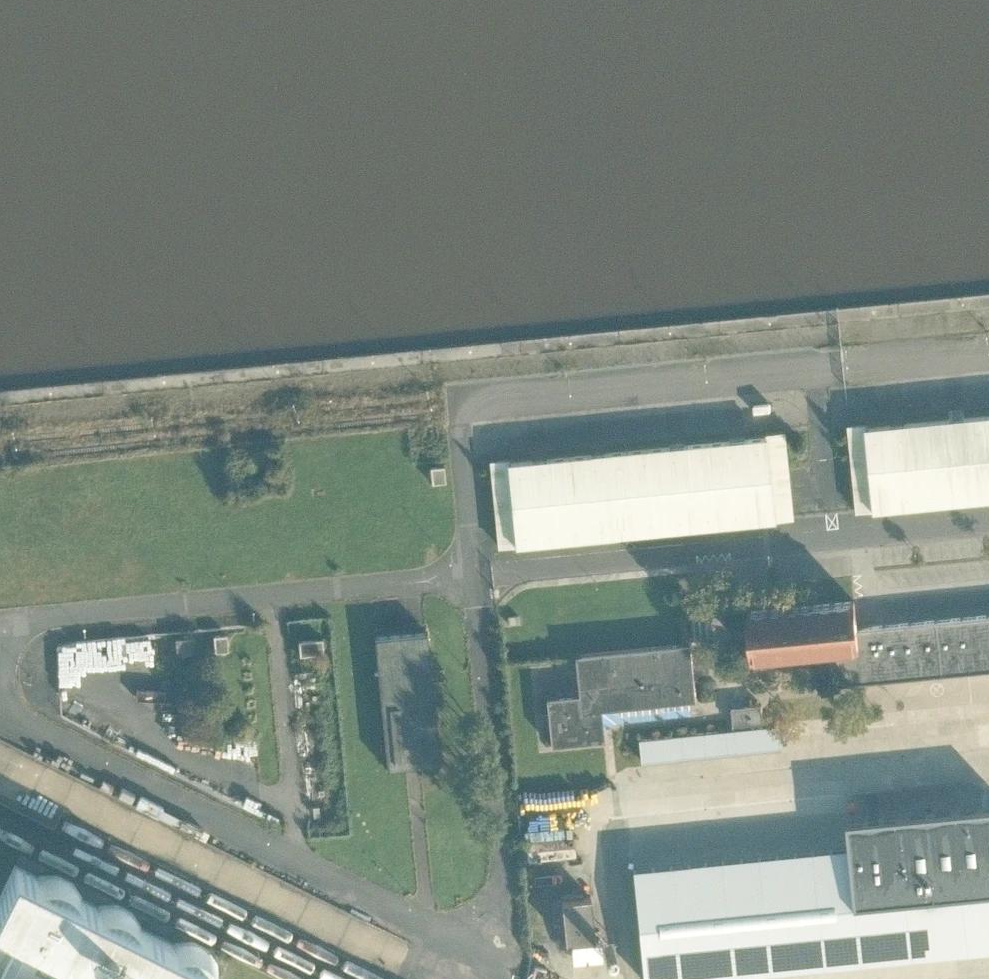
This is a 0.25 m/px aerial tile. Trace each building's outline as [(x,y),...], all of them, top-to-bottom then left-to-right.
[(847,426),(856,509),(988,496),(988,412),(851,426),(847,426)] [(786,434),(491,463),(499,544),(794,515),(786,434)] [(745,612),(749,660),(835,652),(838,683),(988,669),(988,612),(858,624),(856,601),(745,612)] [(517,614),(505,614),(506,622),(518,622),(517,614)] [(427,629),(375,633),(387,770),(437,765),(427,629)] [(227,649),(226,635),(214,636),(215,650),(227,649)] [(194,652),(193,639),(175,640),(175,653),(194,652)] [(322,652),(321,639),(299,641),(300,654),(322,652)] [(574,695),(542,698),(547,745),(600,740),(597,709),(694,700),(689,643),(570,655),(574,695)] [(761,703),(732,705),(733,723),(763,720),(761,703)] [(634,868),(645,978),(658,978),(988,947),(988,805),(847,819),(850,847),(634,868)] [(235,969),(18,862),(0,898),(0,978),(230,978),(235,969)] [(590,894),(561,897),(565,939),(594,936),(590,894)]
